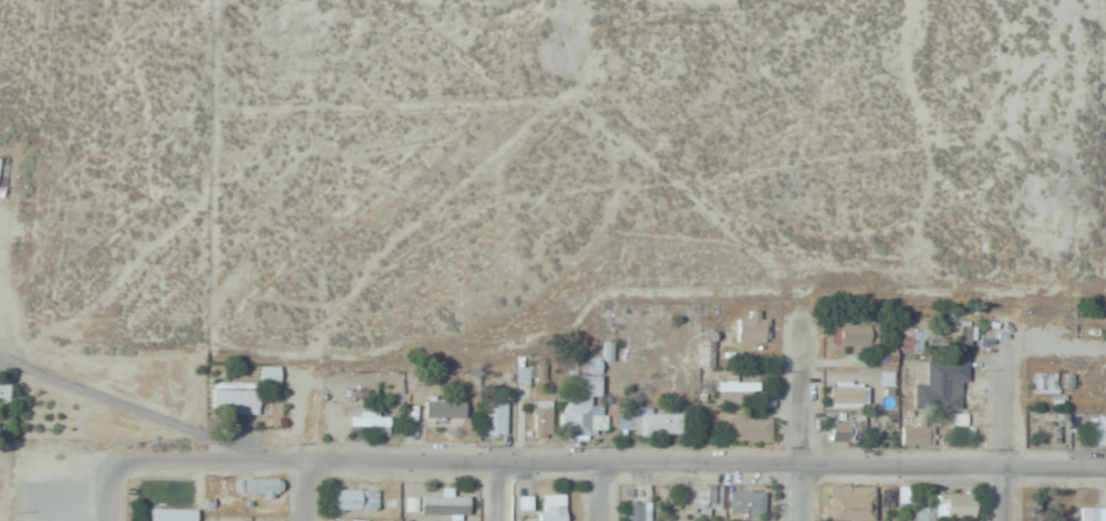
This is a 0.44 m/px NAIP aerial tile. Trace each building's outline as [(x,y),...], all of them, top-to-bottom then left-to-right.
[(768,320),(759,320),(759,311),(748,311),(748,317),(737,317),(737,341),(768,341),(768,320)] [(876,346),(876,324),(836,324),(836,346),(876,346)] [(944,325),(944,345),(973,345),(973,325),(944,325)] [(899,339),(898,348),(927,350),(928,332),(913,331),(912,341),(899,339)] [(601,357),(583,357),(582,375),(566,374),(564,434),(603,436),(605,402),(599,402),(601,357)] [(279,384),(279,366),(259,366),(259,384),(279,384)] [(1033,393),(1058,393),(1058,373),(1033,373),(1033,393)] [(9,399),(10,375),(0,375),(0,398),(9,399)] [(717,401),(758,401),(758,381),(717,381),(717,401)] [(212,382),(212,415),(257,415),(257,382),(212,382)] [(829,383),(829,407),(861,407),(861,383),(829,383)] [(424,417),(464,417),(464,400),(424,400),(424,417)] [(551,400),(534,400),(534,438),(551,438),(551,400)] [(505,403),(482,403),(482,435),(505,435),(505,403)] [(344,430),(344,413),(329,413),(329,430),(344,430)] [(681,413),(619,413),(619,433),(681,433),(681,413)] [(952,414),(953,426),(967,424),(966,413),(952,414)] [(388,430),(388,414),(351,414),(351,430),(388,430)] [(1090,415),(1090,445),(1105,445),(1105,415),(1090,415)] [(771,419),(727,419),(727,441),(771,441),(771,419)] [(829,441),(847,441),(847,422),(829,422),(829,441)] [(279,478),(242,478),(242,496),(279,496),(279,478)] [(698,486),(698,520),(708,520),(708,509),(721,509),(721,486),(698,486)] [(873,520),(873,486),(827,486),(827,520),(873,520)] [(901,499),(909,498),(907,488),(899,489),(901,499)] [(333,510),(378,510),(378,490),(333,490),(333,510)] [(763,492),(728,492),(728,515),(763,515),(763,492)] [(973,494),(934,494),(934,510),(917,510),(917,517),(933,517),(933,520),(973,519),(973,494)] [(544,495),(544,520),(565,520),(565,495),(544,495)] [(467,515),(467,496),(421,496),(421,515),(467,515)] [(649,503),(624,503),(624,520),(649,520),(649,503)] [(1104,507),(1081,507),(1081,520),(1104,520),(1104,507)] [(194,509),(148,509),(148,520),(194,520),(194,509)]
